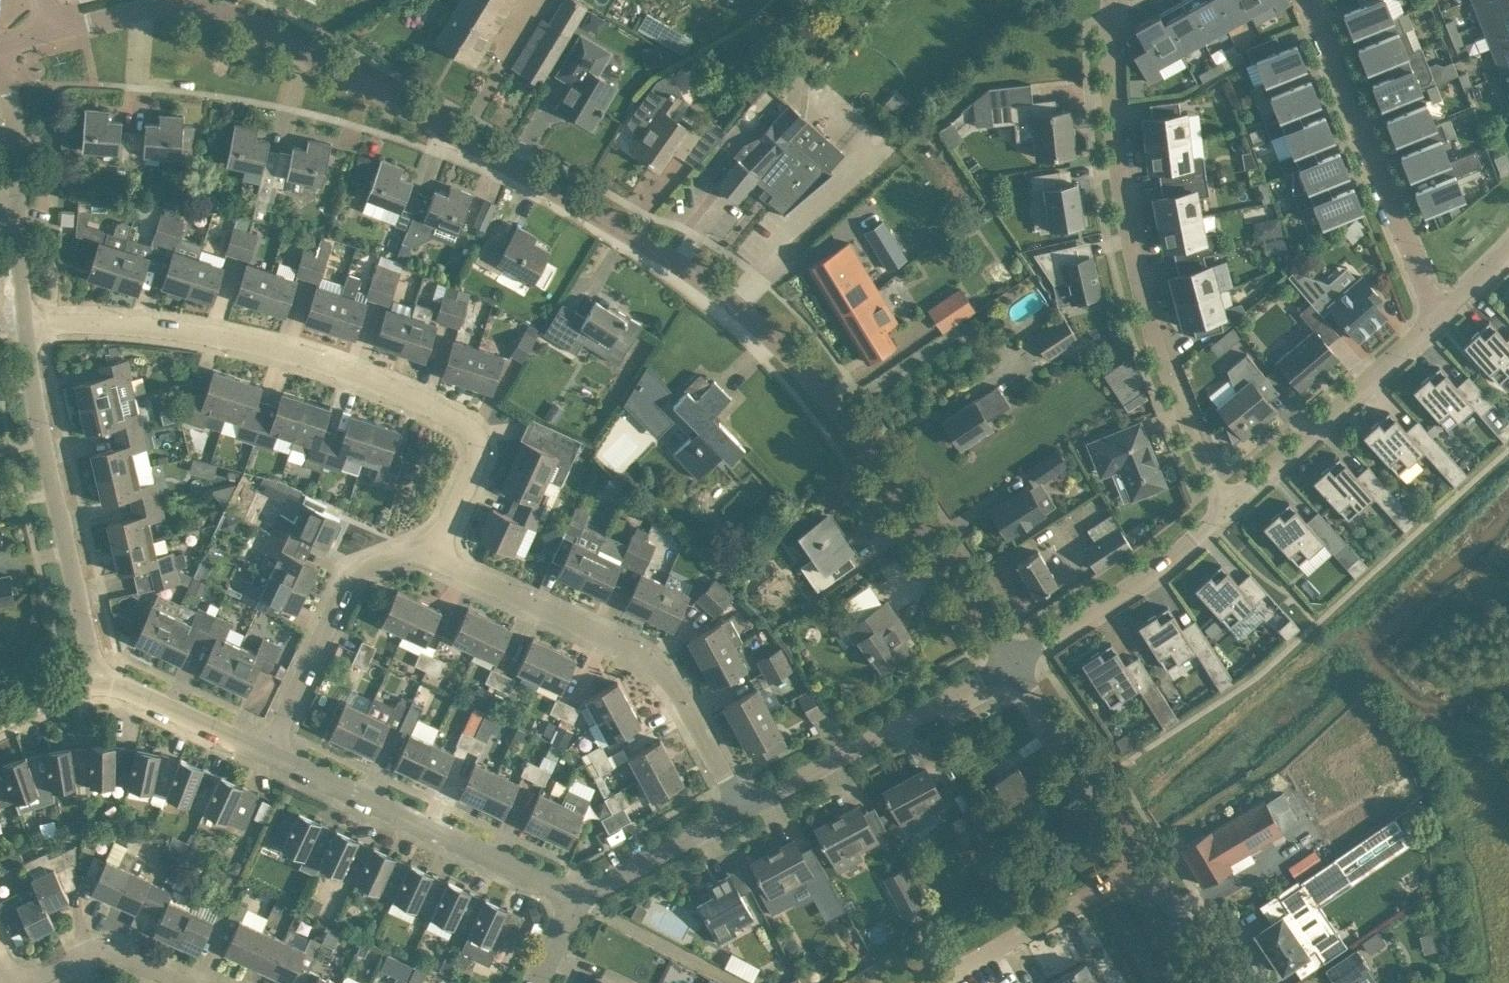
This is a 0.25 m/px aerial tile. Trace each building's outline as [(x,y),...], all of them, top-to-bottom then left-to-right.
[(436,40),(472,61),(481,47),(484,49),(515,0),(460,0),(436,40)] [(1182,0),(1158,13),(1179,51),(1181,54),(1204,41),(1182,0)] [(1228,28),(1212,0),(1182,0),(1204,41),(1228,28)] [(1228,28),(1251,15),(1243,0),(1212,0),(1228,28)] [(1251,15),(1250,12),(1271,0),(1243,0),(1251,15)] [(1277,9),(1291,2),(1290,0),(1272,0),(1277,9)] [(1392,17),(1385,0),(1366,0),(1367,2),(1344,11),(1353,34),(1374,26),(1393,18),(1392,17)] [(1508,10),(1508,0),(1472,0),(1481,22),(1508,10)] [(605,18),(591,10),(583,24),(597,32),(605,18)] [(1481,22),(1491,46),(1508,39),(1508,10),(1481,22)] [(685,52),(693,37),(648,11),(639,26),(685,52)] [(1414,50),(1406,29),(1413,26),(1407,11),(1392,17),(1393,18),(1374,26),(1379,38),(1369,42),(1358,46),(1367,70),(1388,61),(1407,54),(1407,53),(1414,50)] [(1157,63),(1179,51),(1158,13),(1135,26),(1146,46),(1133,54),(1148,81),(1162,73),(1157,63)] [(571,34),(543,18),(513,67),(540,84),(571,34)] [(1450,34),(1458,31),(1453,18),(1445,21),(1450,34)] [(1458,31),(1450,34),(1455,46),(1463,43),(1458,31)] [(577,52),(572,49),(558,73),(572,82),(558,106),(592,126),(601,112),(602,112),(605,108),(603,107),(617,85),(597,73),(610,51),(586,37),(577,52)] [(1296,43),(1274,51),(1269,38),(1246,47),(1252,62),(1257,60),(1266,82),(1305,66),(1296,43)] [(1491,46),(1501,71),(1508,68),(1508,39),(1491,46)] [(1430,80),(1433,74),(1422,47),(1414,50),(1407,53),(1407,54),(1388,61),(1393,74),(1372,82),(1382,105),(1421,90),(1419,85),(1430,81),(1430,80)] [(663,62),(661,48),(645,50),(647,64),(663,62)] [(1240,50),(1228,57),(1232,64),(1244,58),(1240,50)] [(755,58),(763,72),(743,94),(752,102),(767,85),(777,74),(765,53),(755,58)] [(1210,67),(1215,74),(1226,68),(1226,67),(1222,60),(1210,67)] [(1210,67),(1199,73),(1203,81),(1215,74),(1210,67)] [(1466,71),(1458,74),(1463,87),(1471,83),(1466,71)] [(1130,95),(1143,94),(1142,77),(1129,78),(1130,95)] [(1270,94),(1279,117),(1298,110),(1319,101),(1310,78),(1270,94)] [(683,100),(658,80),(642,103),(643,104),(636,113),(635,113),(635,114),(648,123),(630,148),(659,168),(673,149),(684,157),(700,134),(692,128),(695,124),(681,114),(678,119),(672,115),(683,100)] [(989,87),(991,105),(993,120),(993,124),(1014,121),(1033,119),(1035,139),(1037,156),(1074,152),(1072,136),(1076,135),(1074,124),(1071,125),(1069,108),(1056,110),(1034,112),(1033,100),(1031,82),(989,87)] [(1427,86),(1433,101),(1442,97),(1436,82),(1427,86)] [(1265,98),(1259,83),(1250,87),(1256,101),(1265,98)] [(886,101),(898,111),(906,102),(895,91),(886,101)] [(1150,103),(1151,116),(1144,117),(1147,143),(1188,138),(1185,112),(1180,112),(1179,99),(1150,103)] [(826,167),(841,150),(844,153),(846,151),(790,102),(772,123),(770,122),(756,137),(758,139),(740,159),(734,153),(723,167),(726,170),(716,182),(718,183),(716,186),(722,191),(724,189),(738,200),(751,184),(755,178),(767,188),(762,194),(785,212),(783,213),(784,214),(833,172),(832,171),(831,172),(829,170),(826,167)] [(1426,102),(1387,117),(1396,141),(1417,133),(1436,125),(1435,124),(1426,102)] [(83,148),(103,150),(120,151),(119,163),(131,164),(134,130),(121,129),(122,120),(109,119),(109,109),(86,108),(83,148)] [(1325,114),(1303,122),(1298,110),(1279,117),(1265,123),(1270,137),(1285,131),(1294,152),(1312,145),(1334,137),(1325,114)] [(134,130),(131,164),(143,165),(144,153),(179,155),(178,162),(191,163),(193,125),(183,124),(184,115),(161,113),(160,122),(146,122),(146,131),(134,130)] [(1425,171),(1450,161),(1449,160),(1441,139),(1447,136),(1456,133),(1450,118),(1441,122),(1435,124),(1436,125),(1417,133),(1422,145),(1414,148),(1401,153),(1410,177),(1411,176),(1425,171)] [(711,119),(700,134),(715,145),(727,131),(711,119)] [(227,163),(262,170),(256,197),(269,199),(272,185),(280,150),(268,148),(270,139),(257,137),(259,127),(235,122),(231,142),(227,163)] [(280,150),(272,185),(284,188),(287,175),(323,183),(328,163),(332,143),(309,138),(307,147),(293,144),(292,153),(280,150)] [(1147,143),(1150,169),(1158,168),(1159,181),(1206,174),(1203,155),(1190,156),(1188,138),(1147,143)] [(1339,150),(1317,158),(1312,145),(1294,152),(1279,158),(1285,173),(1300,167),(1308,188),(1327,181),(1348,173),(1339,150)] [(1450,161),(1425,171),(1428,177),(1430,183),(1416,189),(1415,189),(1425,212),(1464,197),(1455,174),(1481,164),(1475,149),(1449,160),(1450,161)] [(1243,156),(1244,167),(1258,166),(1253,154),(1243,156)] [(353,172),(365,177),(370,162),(358,157),(353,172)] [(395,224),(406,228),(408,229),(422,192),(410,187),(413,180),(400,175),(404,166),(381,158),(362,211),(378,217),(383,202),(401,209),(395,224)] [(1046,203),(1050,228),(1088,222),(1085,203),(1081,204),(1078,180),(1062,182),(1060,169),(1031,174),(1036,204),(1046,203)] [(1159,181),(1162,195),(1155,196),(1160,222),(1200,214),(1196,196),(1210,193),(1206,174),(1159,181)] [(1264,201),(1273,199),(1266,181),(1259,182),(1264,201)] [(1353,185),(1332,193),(1327,181),(1308,188),(1293,194),(1299,208),(1314,202),(1322,224),(1362,209),(1353,185)] [(431,237),(432,235),(437,222),(460,230),(474,193),(451,184),(448,193),(435,188),(432,196),(422,192),(408,229),(406,228),(395,257),(406,261),(412,245),(431,237)] [(78,210),(89,210),(89,196),(79,196),(78,210)] [(265,219),(269,199),(256,197),(252,216),(265,219)] [(496,203),(486,198),(475,223),(485,228),(496,203)] [(1453,217),(1461,210),(1459,203),(1450,207),(1449,207),(1453,217)] [(62,210),(61,223),(74,224),(74,211),(62,210)] [(89,275),(113,283),(128,237),(132,224),(122,220),(116,223),(113,232),(87,224),(91,210),(89,210),(78,210),(77,221),(76,234),(100,241),(89,275)] [(1160,222),(1161,230),(1165,248),(1172,246),(1175,260),(1203,254),(1220,250),(1217,230),(1203,232),(1200,214),(1160,222)] [(238,257),(247,230),(246,229),(249,219),(237,215),(225,252),(238,257)] [(1349,222),(1360,235),(1368,228),(1357,215),(1349,222)] [(163,284),(188,292),(203,248),(202,247),(203,244),(180,236),(185,219),(174,216),(172,221),(165,244),(175,248),(169,265),(163,284)] [(165,244),(172,221),(160,217),(153,241),(165,244)] [(873,245),(892,233),(884,219),(864,231),(873,245)] [(505,263),(522,273),(519,278),(529,284),(532,279),(544,286),(554,268),(543,262),(550,249),(533,240),(536,235),(518,225),(506,247),(488,237),(476,259),(500,272),(505,263)] [(247,230),(238,257),(249,260),(257,233),(247,230)] [(153,245),(128,237),(113,283),(138,291),(153,245)] [(308,279),(321,239),(320,239),(316,250),(304,247),(296,275),(308,279)] [(321,239),(308,279),(320,282),(332,242),(321,239)] [(1274,252),(1274,253),(1277,263),(1292,256),(1290,247),(1287,248),(1285,240),(1270,243),(1272,252),(1274,252)] [(1068,279),(1072,299),(1100,293),(1091,255),(1074,259),(1071,244),(1034,252),(1034,253),(1053,283),(1068,279)] [(223,266),(222,265),(225,255),(203,248),(188,292),(213,300),(223,266)] [(839,313),(878,289),(862,262),(849,270),(836,249),(826,255),(809,265),(839,313)] [(1178,272),(1171,274),(1178,300),(1217,289),(1210,264),(1206,265),(1203,254),(1175,260),(1178,272)] [(376,261),(365,297),(378,301),(392,258),(380,255),(378,262),(376,261)] [(378,301),(389,304),(402,261),(392,258),(378,301)] [(236,297),(262,305),(273,270),(247,262),(236,297)] [(1347,266),(1328,282),(1293,270),(1287,275),(1311,301),(1323,314),(1332,306),(1360,339),(1386,315),(1375,303),(1382,297),(1361,274),(1357,278),(1347,266)] [(297,278),(273,270),(262,305),(286,312),(297,278)] [(356,335),(367,300),(355,297),(362,277),(349,272),(348,272),(342,292),(331,327),(356,335)] [(306,319),(331,327),(342,292),(317,284),(306,319)] [(448,324),(460,288),(446,284),(435,320),(448,324)] [(948,294),(964,317),(976,309),(960,286),(948,294)] [(460,288),(448,324),(459,327),(471,291),(460,288)] [(899,322),(878,289),(839,313),(868,362),(896,346),(886,329),(899,322)] [(1217,289),(1178,300),(1184,325),(1192,323),(1195,335),(1194,335),(1195,336),(1223,329),(1220,316),(1224,315),(1217,289)] [(596,299),(588,312),(586,316),(575,309),(556,340),(575,352),(583,340),(619,362),(643,323),(616,307),(614,310),(596,299)] [(1311,325),(1323,315),(1323,314),(1311,301),(1299,311),(1311,325)] [(415,302),(414,305),(412,315),(387,307),(376,341),(401,349),(417,302),(415,302)] [(436,323),(431,321),(434,307),(417,302),(401,349),(426,357),(436,323)] [(1047,359),(1078,339),(1064,316),(1032,336),(1047,359)] [(1507,339),(1489,320),(1480,327),(1463,343),(1499,382),(1508,372),(1508,337),(1507,339)] [(528,323),(510,353),(522,360),(540,330),(528,323)] [(1219,337),(1228,347),(1241,336),(1233,326),(1219,337)] [(1277,360),(1301,389),(1339,357),(1314,328),(1277,360)] [(467,381),(479,346),(454,338),(443,373),(467,381)] [(109,346),(111,354),(122,351),(120,343),(109,346)] [(504,354),(479,346),(467,381),(492,389),(504,354)] [(1243,436),(1276,409),(1256,385),(1267,376),(1247,352),(1227,369),(1236,391),(1230,396),(1234,401),(1222,410),(1224,413),(1222,415),(1233,442),(1242,435),(1243,436)] [(135,394),(132,377),(127,359),(99,365),(102,376),(76,382),(76,384),(82,407),(121,397),(135,394)] [(636,380),(660,404),(673,391),(647,364),(636,380)] [(1103,373),(1123,402),(1131,397),(1138,393),(1143,389),(1146,387),(1137,366),(1126,374),(1120,365),(1105,374),(1103,372),(1103,373)] [(1494,402),(1468,374),(1457,385),(1439,365),(1413,388),(1447,427),(1472,406),(1480,415),(1494,402)] [(194,397),(188,416),(187,418),(205,423),(210,409),(226,415),(238,377),(216,370),(214,369),(205,400),(194,397)] [(698,374),(684,388),(683,389),(685,391),(674,402),(699,428),(685,441),(674,452),(697,476),(722,452),(731,461),(745,447),(713,414),(732,396),(715,379),(712,382),(703,374),(701,373),(698,374)] [(239,435),(255,441),(262,419),(252,415),(262,385),(260,384),(238,377),(226,415),(243,420),(239,435)] [(962,445),(978,434),(990,426),(985,419),(1009,402),(996,383),(961,407),(944,418),(962,445)] [(1143,389),(1138,393),(1143,400),(1144,399),(1148,396),(1143,390),(1143,389)] [(294,437),(293,442),(306,399),(284,392),(283,391),(273,422),(262,419),(255,441),(274,447),(279,432),(294,437)] [(121,434),(144,429),(135,394),(121,397),(82,407),(87,429),(87,431),(119,423),(121,434)] [(1128,409),(1136,404),(1131,397),(1123,402),(1128,409)] [(323,462),(324,463),(331,441),(320,437),(330,406),(329,406),(306,399),(293,442),(291,447),(307,452),(303,464),(321,469),(323,462)] [(554,401),(545,414),(556,421),(565,408),(554,401)] [(1426,429),(1421,424),(1410,434),(1389,410),(1380,418),(1363,434),(1398,472),(1423,449),(1435,462),(1447,451),(1432,435),(1426,429)] [(347,454),(363,459),(375,421),(353,414),(351,413),(341,444),(331,441),(324,463),(342,468),(347,454)] [(1504,441),(1508,437),(1508,419),(1495,431),(1504,441)] [(397,428),(375,421),(363,459),(379,465),(375,479),(393,485),(400,463),(389,459),(399,428),(397,428)] [(1144,493),(1166,484),(1140,421),(1088,442),(1097,464),(1112,470),(1120,467),(1127,486),(1131,485),(1142,489),(1144,493)] [(1426,429),(1432,435),(1440,428),(1434,422),(1426,429)] [(550,425),(540,446),(525,439),(514,462),(556,482),(562,484),(570,466),(564,463),(577,437),(550,425)] [(144,429),(121,434),(123,445),(92,452),(92,454),(93,453),(98,476),(137,467),(133,450),(148,447),(144,429)] [(1057,449),(1030,468),(1040,482),(1067,464),(1057,449)] [(1393,492),(1368,464),(1356,475),(1339,455),(1313,479),(1348,517),(1373,495),(1381,503),(1393,492)] [(218,462),(206,459),(202,473),(214,476),(218,462)] [(517,505),(540,516),(556,482),(514,462),(503,486),(522,495),(517,505)] [(1458,463),(1446,475),(1455,485),(1468,474),(1458,463)] [(137,504),(160,498),(156,480),(155,481),(151,464),(137,467),(98,476),(103,499),(103,501),(135,493),(137,504)] [(214,488),(211,490),(224,505),(226,503),(236,483),(214,488)] [(1028,485),(990,509),(1007,536),(1045,512),(1028,485)] [(115,547),(154,537),(150,520),(165,517),(160,498),(137,504),(140,515),(108,522),(109,524),(115,547)] [(281,512),(272,531),(293,541),(298,531),(327,545),(328,543),(339,519),(340,517),(303,500),(295,519),(281,512)] [(1298,563),(1323,541),(1335,554),(1347,543),(1318,511),(1307,520),(1289,501),(1263,524),(1298,563)] [(535,527),(540,517),(540,516),(517,505),(512,516),(493,507),(480,536),(513,551),(526,522),(535,527)] [(1405,530),(1418,519),(1408,508),(1396,520),(1405,530)] [(801,510),(789,519),(796,529),(808,521),(801,510)] [(380,512),(376,514),(375,518),(377,522),(382,524),(386,521),(387,517),(385,513),(380,512)] [(754,513),(750,516),(750,522),(753,524),(759,525),(762,521),(762,516),(758,513),(754,513)] [(1096,542),(1085,549),(1084,548),(1075,553),(1080,560),(1088,555),(1098,570),(1133,548),(1111,513),(1087,528),(1096,542)] [(800,563),(805,571),(817,589),(838,575),(855,563),(848,553),(852,550),(828,515),(800,533),(814,554),(800,563)] [(582,583),(605,534),(571,518),(552,559),(562,564),(558,572),(582,583)] [(542,532),(547,544),(562,538),(556,526),(542,532)] [(1132,542),(1143,535),(1138,527),(1133,527),(1125,532),(1132,542)] [(264,548),(266,549),(259,565),(307,588),(317,566),(318,565),(288,551),(293,541),(272,531),(264,548)] [(623,557),(634,562),(645,538),(634,533),(633,533),(628,544),(605,534),(582,583),(605,594),(623,557)] [(154,537),(115,547),(120,569),(119,569),(120,571),(151,563),(154,575),(177,569),(172,551),(158,554),(154,537)] [(645,538),(634,562),(646,567),(656,544),(645,538)] [(1017,562),(1036,594),(1058,582),(1040,549),(1017,562)] [(1355,576),(1368,564),(1358,554),(1346,566),(1355,576)] [(1267,591),(1250,572),(1238,582),(1221,563),(1195,587),(1230,625),(1267,591)] [(227,590),(241,597),(263,606),(268,596),(297,610),(298,609),(297,608),(307,588),(259,565),(251,581),(249,580),(244,592),(229,585),(227,590)] [(157,586),(179,581),(177,569),(154,575),(157,586)] [(665,582),(642,571),(626,604),(650,615),(665,582)] [(194,575),(187,572),(183,582),(189,584),(194,575)] [(15,599),(10,573),(0,575),(0,602),(15,599)] [(705,608),(725,587),(715,577),(695,598),(705,608)] [(665,582),(650,615),(673,626),(689,594),(665,582)] [(725,587),(705,608),(713,615),(733,594),(725,587)] [(404,632),(419,599),(397,589),(382,622),(404,632)] [(442,610),(419,599),(404,632),(427,642),(442,610)] [(882,667),(911,647),(898,628),(903,625),(886,600),(852,624),(861,637),(859,638),(870,654),(872,653),(882,667)] [(181,601),(175,613),(158,649),(180,660),(181,661),(195,631),(205,636),(214,616),(220,605),(212,601),(207,612),(198,607),(197,609),(181,601)] [(175,613),(171,611),(153,603),(136,640),(138,640),(158,649),(175,613)] [(1218,654),(1195,618),(1182,627),(1168,605),(1156,612),(1138,624),(1167,668),(1195,649),(1204,663),(1218,654)] [(468,606),(459,624),(453,638),(475,649),(490,616),(468,606)] [(115,615),(119,629),(129,634),(134,623),(115,615)] [(231,624),(214,616),(205,636),(215,641),(201,670),(203,671),(203,670),(223,680),(240,645),(225,637),(231,624)] [(512,627),(490,616),(475,649),(497,659),(512,627)] [(1278,628),(1287,638),(1300,627),(1290,616),(1278,628)] [(689,638),(702,662),(741,639),(729,617),(707,629),(689,638)] [(1214,618),(1204,627),(1212,636),(1222,627),(1214,618)] [(540,679),(555,646),(532,636),(517,669),(540,679)] [(280,645),(263,637),(256,652),(240,645),(223,680),(245,690),(247,691),(260,662),(270,666),(280,645)] [(363,639),(358,651),(372,657),(377,646),(363,639)] [(745,667),(733,645),(742,640),(741,639),(702,662),(714,684),(745,667)] [(1162,692),(1138,655),(1125,663),(1111,642),(1082,661),(1110,704),(1138,686),(1148,701),(1162,692)] [(577,657),(555,646),(540,679),(562,690),(577,657)] [(756,660),(762,671),(787,657),(782,647),(756,660)] [(421,649),(415,664),(427,669),(433,655),(421,649)] [(352,662),(366,668),(367,669),(372,657),(358,651),(352,662)] [(433,655),(427,669),(431,671),(438,674),(445,660),(433,655)] [(762,671),(768,682),(793,669),(787,657),(762,671)] [(497,686),(504,672),(491,667),(485,680),(497,686)] [(1235,681),(1228,669),(1214,678),(1221,690),(1235,681)] [(515,678),(504,672),(497,686),(506,690),(509,691),(515,678)] [(597,720),(630,702),(618,680),(585,698),(597,720)] [(506,690),(497,686),(492,696),(501,700),(506,690)] [(725,705),(738,727),(769,710),(757,687),(725,705)] [(810,690),(800,696),(812,718),(822,712),(810,690)] [(389,723),(399,728),(412,701),(402,696),(400,700),(398,699),(395,705),(376,696),(374,695),(367,711),(368,711),(353,744),(375,754),(389,723)] [(550,710),(552,712),(548,720),(557,724),(561,716),(562,716),(568,702),(556,696),(550,710)] [(330,734),(353,744),(368,711),(367,711),(345,701),(330,734)] [(568,702),(562,716),(573,721),(580,707),(568,702)] [(641,723),(630,702),(597,720),(608,741),(641,723)] [(476,732),(484,708),(474,705),(466,729),(476,732)] [(1157,715),(1164,726),(1178,717),(1171,706),(1157,715)] [(767,756),(788,745),(769,710),(738,727),(750,750),(760,744),(767,756)] [(557,724),(548,720),(543,731),(552,735),(557,724)] [(456,743),(468,749),(475,734),(463,728),(456,743)] [(417,774),(432,741),(410,731),(395,764),(417,774)] [(479,755),(486,740),(475,734),(468,749),(479,755)] [(641,777),(672,760),(661,738),(629,755),(641,777)] [(432,741),(417,774),(440,784),(455,751),(432,741)] [(551,742),(546,753),(557,759),(562,748),(551,742)] [(91,745),(90,784),(114,785),(128,786),(137,747),(116,745),(116,744),(115,744),(115,745),(92,745),(92,743),(91,743),(91,745)] [(588,765),(607,755),(601,743),(582,754),(588,765)] [(92,796),(90,784),(91,745),(71,746),(71,745),(70,745),(70,746),(47,750),(47,749),(46,749),(46,750),(52,788),(76,785),(77,798),(89,797),(92,796)] [(153,790),(166,794),(180,758),(161,752),(162,751),(160,751),(160,752),(138,747),(138,746),(137,746),(137,747),(128,786),(153,790)] [(15,799),(36,792),(38,792),(38,793),(40,792),(40,791),(52,788),(46,750),(27,755),(26,754),(25,754),(25,755),(4,763),(3,762),(2,762),(3,763),(15,799)] [(614,767),(607,755),(588,765),(594,777),(602,773),(614,767)] [(190,803),(204,809),(220,774),(204,767),(204,766),(203,765),(203,766),(181,758),(182,757),(181,757),(180,758),(166,794),(190,803)] [(533,779),(539,764),(528,759),(521,774),(533,779)] [(672,760),(641,777),(652,799),(684,781),(672,760)] [(460,794),(482,804),(497,771),(474,761),(460,794)] [(1,805),(15,799),(3,763),(0,765),(0,807),(1,806),(1,805)] [(552,770),(539,764),(533,779),(544,785),(552,770)] [(1009,805),(1034,789),(1018,766),(994,783),(1009,805)] [(945,801),(936,785),(927,768),(885,790),(887,794),(885,795),(888,800),(889,799),(900,820),(929,805),(930,808),(945,801)] [(519,781),(497,771),(482,804),(504,814),(519,781)] [(222,774),(221,773),(220,774),(204,809),(242,828),(250,809),(259,791),(258,791),(258,792),(243,785),(244,784),(243,783),(242,785),(222,775),(222,774)] [(597,782),(605,797),(612,793),(602,773),(594,777),(597,782)] [(562,801),(547,834),(569,844),(590,798),(568,787),(562,801)] [(636,816),(620,788),(612,793),(605,797),(612,811),(620,825),(636,816)] [(1281,789),(1199,836),(1182,846),(1203,883),(1232,866),(1230,862),(1271,838),(1275,845),(1286,839),(1282,832),(1300,821),(1281,789)] [(547,834),(562,801),(539,791),(524,823),(547,834)] [(262,798),(257,816),(268,819),(273,800),(262,798)] [(598,802),(596,810),(599,815),(610,810),(604,799),(598,802)] [(877,838),(868,822),(859,804),(817,826),(822,838),(820,840),(823,843),(825,842),(833,857),(854,846),(856,849),(877,838)] [(1395,815),(1405,831),(1418,822),(1407,806),(1395,815)] [(282,845),(304,855),(298,866),(314,874),(336,828),(322,821),(322,820),(321,820),(320,821),(300,811),(300,810),(299,810),(291,828),(282,845)] [(620,825),(612,811),(601,817),(609,831),(620,825)] [(105,829),(118,830),(119,817),(106,816),(105,829)] [(336,827),(336,828),(314,874),(316,874),(321,863),(357,880),(373,845),(359,839),(359,838),(358,837),(358,838),(337,829),(338,827),(336,827)] [(778,907),(814,887),(818,893),(832,885),(820,863),(811,868),(794,838),(752,861),(758,873),(756,874),(758,877),(760,876),(770,895),(771,895),(778,907)] [(977,839),(958,850),(967,866),(986,855),(977,839)] [(24,860),(35,883),(39,892),(41,894),(49,912),(49,911),(57,907),(56,904),(69,898),(66,890),(77,885),(72,875),(76,873),(76,843),(49,856),(47,850),(24,860)] [(374,844),(373,845),(357,880),(394,897),(410,863),(396,856),(397,855),(395,854),(395,856),(374,846),(375,845),(374,844)] [(107,862),(105,861),(94,856),(84,877),(96,882),(92,890),(106,896),(104,899),(114,903),(137,849),(127,845),(119,864),(109,859),(107,862)] [(140,903),(151,908),(161,887),(151,883),(153,879),(139,873),(145,858),(135,854),(139,846),(138,846),(137,849),(114,903),(122,907),(123,904),(137,910),(140,903)] [(24,860),(18,849),(0,857),(0,869),(1,871),(24,860)] [(1289,867),(1297,879),(1303,875),(1324,861),(1315,849),(1289,867)] [(183,851),(179,861),(190,866),(194,855),(183,851)] [(244,862),(238,859),(233,871),(239,873),(244,862)] [(417,907),(432,914),(448,880),(433,873),(434,872),(433,871),(432,873),(411,863),(412,862),(411,861),(410,863),(394,897),(388,910),(411,920),(417,907)] [(172,882),(178,870),(171,866),(165,879),(172,882)] [(209,876),(224,883),(228,873),(214,866),(209,876)] [(905,867),(883,878),(902,916),(924,905),(905,867)] [(698,902),(711,926),(719,941),(736,932),(733,927),(753,916),(727,868),(726,868),(729,874),(709,884),(714,894),(698,902)] [(448,879),(448,880),(432,914),(469,931),(485,897),(470,891),(471,889),(470,889),(469,890),(449,881),(449,879),(448,879)] [(242,887),(251,891),(254,883),(246,880),(242,887)] [(176,944),(191,909),(196,898),(173,888),(171,892),(161,887),(151,908),(162,913),(154,930),(168,936),(166,939),(176,944)] [(39,892),(18,902),(14,893),(0,899),(0,905),(10,926),(18,923),(26,941),(43,933),(42,930),(55,924),(49,911),(49,912),(41,894),(39,892)] [(316,913),(322,900),(309,894),(303,907),(316,913)] [(272,907),(280,911),(286,899),(278,895),(272,907)] [(469,931),(454,963),(465,968),(471,954),(474,956),(474,957),(489,965),(495,953),(493,952),(497,944),(506,948),(506,950),(507,950),(524,914),(523,913),(522,914),(508,908),(508,907),(507,906),(507,907),(486,898),(487,897),(486,896),(485,897),(469,931)] [(234,954),(248,961),(263,929),(244,921),(250,906),(236,900),(229,917),(230,917),(220,939),(228,943),(224,953),(233,957),(234,954)] [(534,922),(544,919),(545,918),(539,902),(529,906),(534,922)] [(637,903),(631,915),(641,920),(647,908),(637,903)] [(207,933),(220,939),(230,917),(229,917),(219,912),(215,920),(191,909),(176,944),(184,948),(185,945),(199,951),(207,933)] [(1282,913),(1270,920),(1254,931),(1282,972),(1309,953),(1300,939),(1307,934),(1298,922),(1291,927),(1282,913)] [(318,950),(329,925),(329,924),(322,940),(310,935),(304,948),(283,938),(267,973),(276,977),(278,974),(291,981),(301,960),(311,964),(318,950)] [(329,925),(318,950),(330,955),(341,930),(329,925)] [(283,938),(263,929),(248,961),(260,966),(259,969),(267,973),(283,938)] [(1370,952),(1386,941),(1378,930),(1362,941),(1370,952)] [(1339,932),(1316,948),(1324,960),(1347,944),(1339,932)] [(356,952),(365,956),(370,944),(361,940),(356,952)] [(1358,947),(1326,969),(1335,982),(1361,982),(1355,974),(1369,964),(1358,947)] [(727,963),(754,977),(761,965),(734,951),(727,963)] [(397,976),(394,982),(408,982),(409,981),(406,980),(413,965),(388,953),(381,968),(397,976)] [(454,963),(457,958),(447,953),(441,965),(451,970),(454,963)] [(1085,961),(1060,976),(1049,982),(1097,982),(1085,961)] [(409,981),(408,982),(421,982),(427,971),(416,965),(409,981)] [(319,974),(315,982),(339,982),(319,974)]
